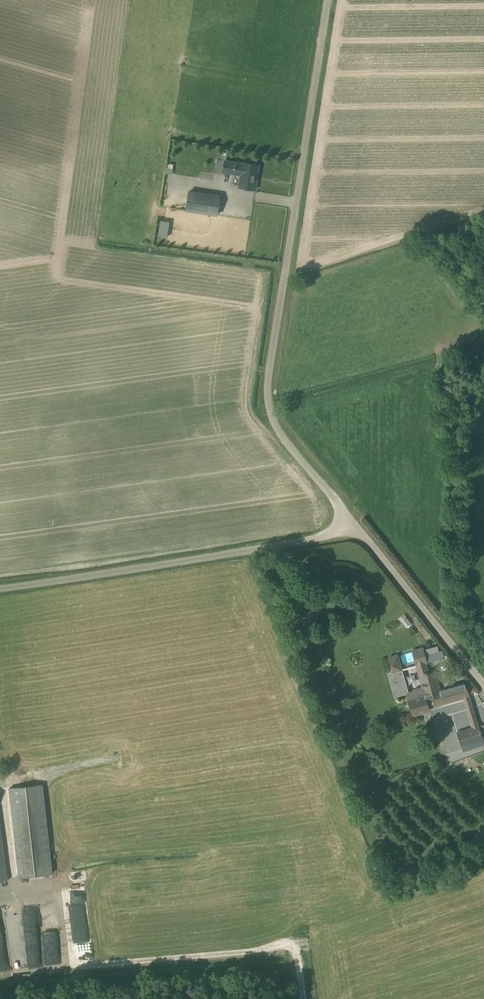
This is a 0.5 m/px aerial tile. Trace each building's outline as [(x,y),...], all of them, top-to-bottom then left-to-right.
[(243,164),(226,161),(223,173),(242,176),(239,187),(255,190),(259,165),(244,161),(243,164)] [(217,215),(219,201),(220,196),(189,191),(186,210),(217,215)] [(397,655),(388,658),(392,672),(392,673),(400,671),(402,670),(397,655)] [(428,672),(425,664),(416,667),(422,688),(415,690),(408,692),(402,670),(400,671),(392,673),(392,672),(387,674),(394,698),(406,694),(413,715),(430,710),(429,707),(469,696),(465,683),(440,690),(434,670),(428,672)] [(458,732),(462,745),(483,738),(483,724),(458,732)] [(54,873),(43,784),(9,788),(18,873),(19,877),(54,873)] [(8,878),(0,819),(0,879),(8,878)]
